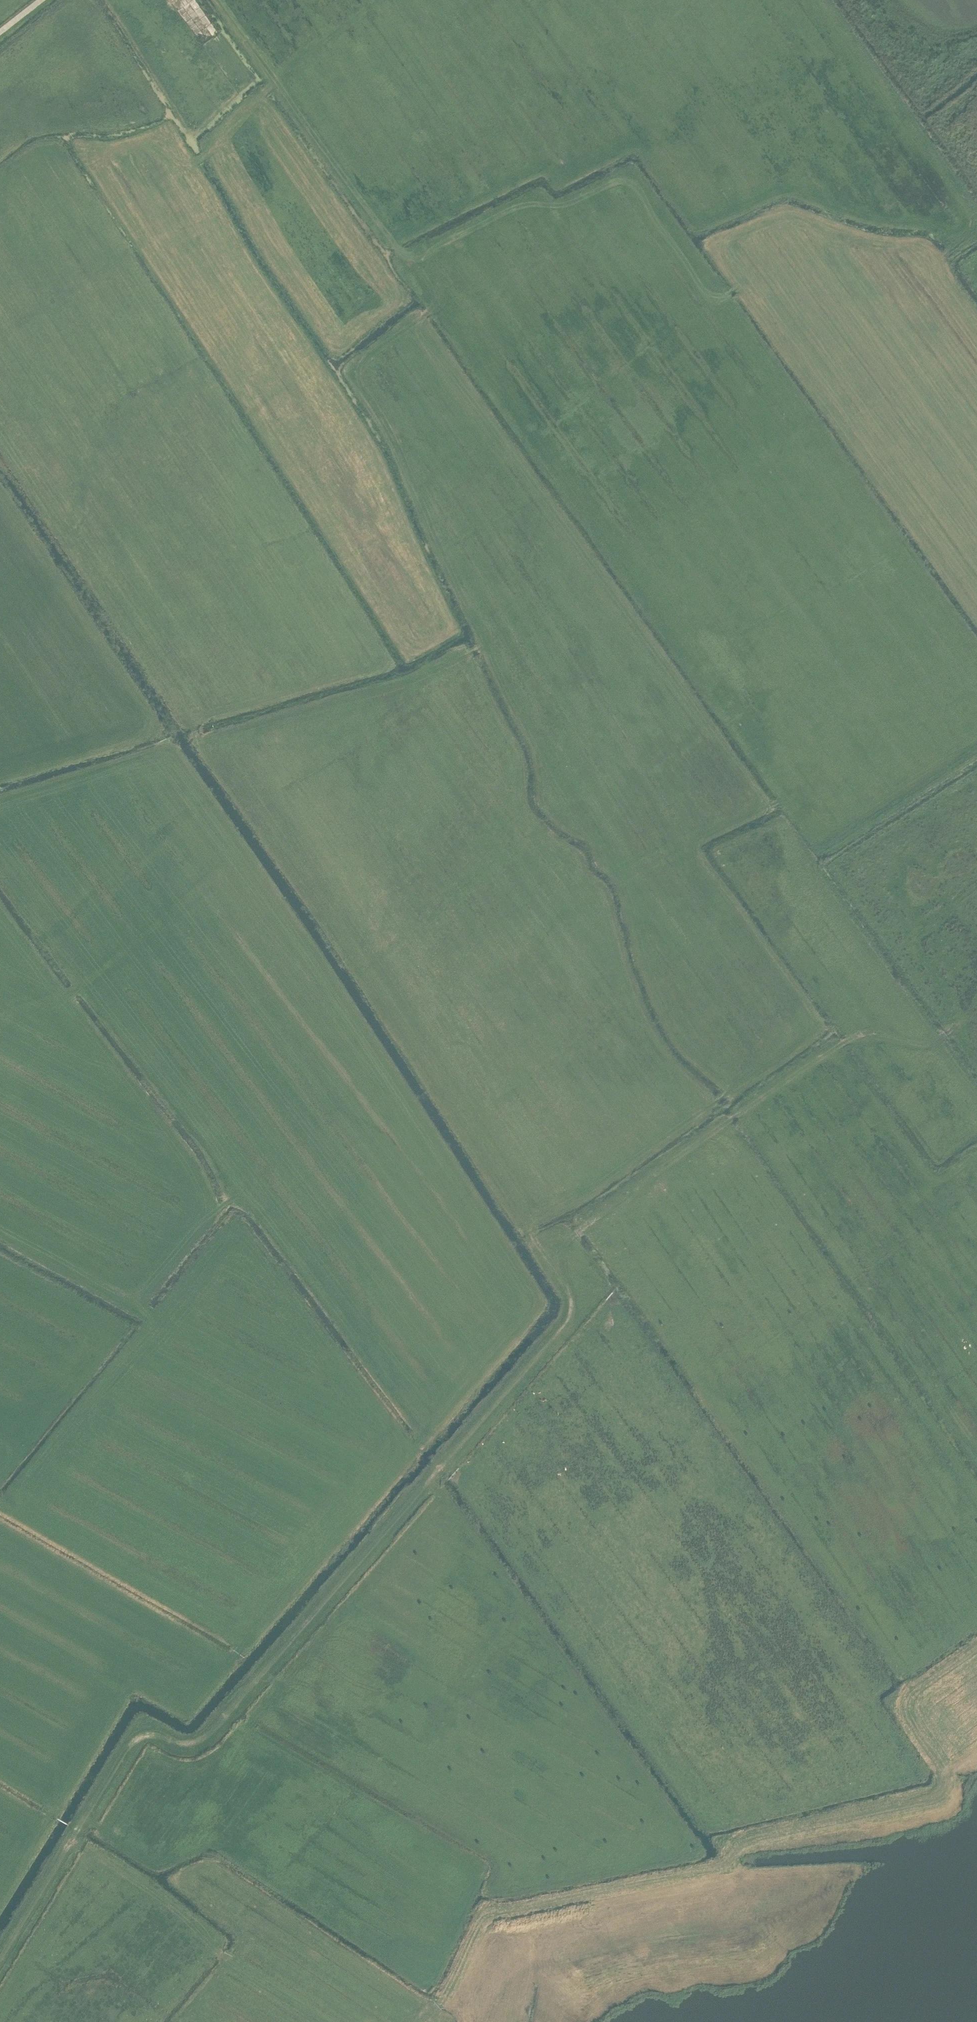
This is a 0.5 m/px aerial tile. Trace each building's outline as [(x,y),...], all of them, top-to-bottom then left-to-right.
[(189,21),(194,32),(198,30),(194,19),(189,21)]
